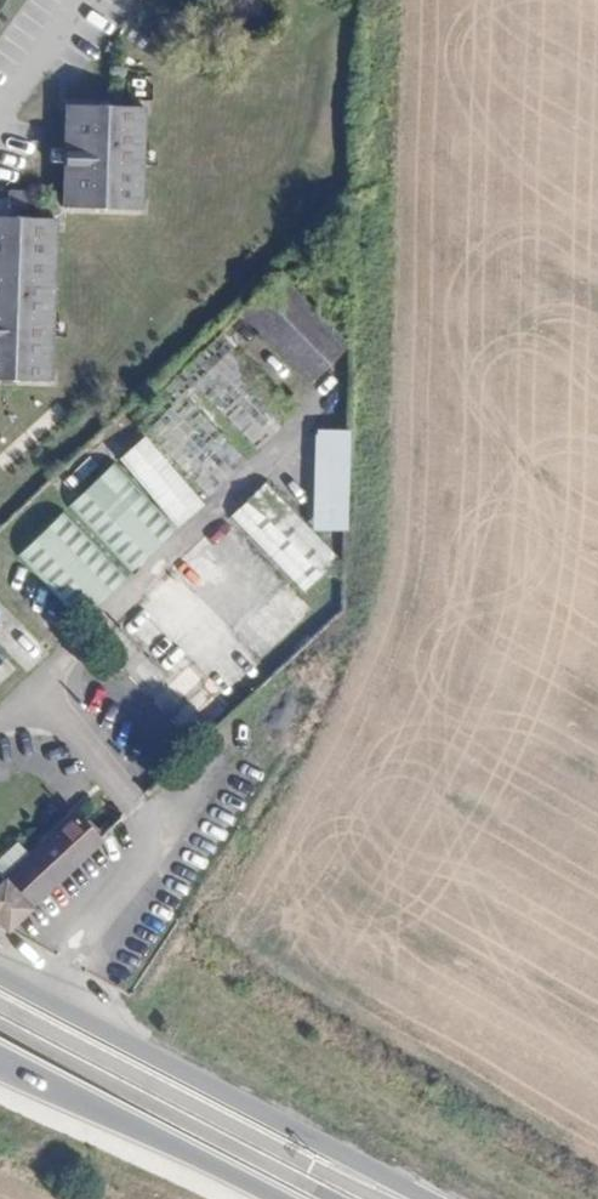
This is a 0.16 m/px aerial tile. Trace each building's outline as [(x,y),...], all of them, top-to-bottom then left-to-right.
[(64,79),(56,78),(50,180),(57,181),(64,79)] [(124,83),(64,79),(57,181),(119,186),(124,83)] [(133,84),(124,83),(119,186),(127,186),(133,84)] [(0,169),(0,185),(12,186),(13,170),(0,169)] [(0,194),(0,354),(23,356),(33,196),(0,194)] [(44,197),(33,196),(23,356),(33,357),(44,197)] [(283,271),(245,307),(310,376),(347,341),(283,271)] [(237,343),(223,328),(134,414),(148,428),(188,389),(197,381),(237,343)] [(237,343),(197,381),(260,446),(299,410),(237,343)] [(188,389),(148,428),(210,495),(250,456),(188,389)] [(123,453),(87,487),(148,554),(183,520),(123,453)] [(271,478),(230,517),(301,592),(341,554),(271,478)] [(56,517),(20,552),(82,619),(118,584),(56,517)] [(158,619),(138,631),(179,697),(198,685),(158,619)] [(30,852),(0,879),(0,923),(4,927),(97,840),(71,813),(30,852)]
